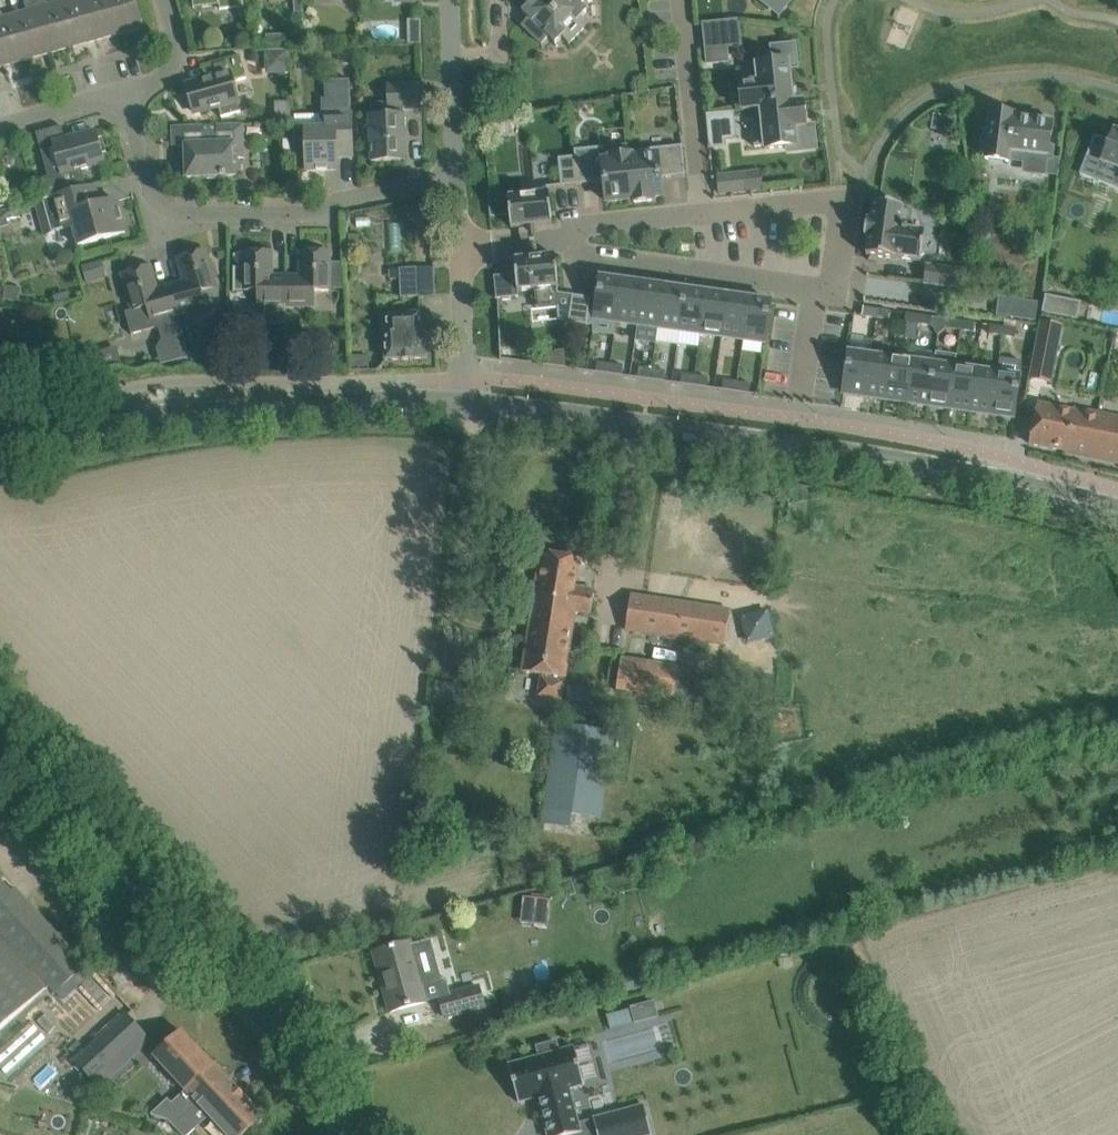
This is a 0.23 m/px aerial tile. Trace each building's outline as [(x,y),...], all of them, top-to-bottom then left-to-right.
[(27,59),(50,53),(35,0),(23,0),(26,11),(14,14),(27,59)] [(73,47),(60,1),(48,4),(47,0),(35,0),(50,53),(73,47)] [(96,40),(85,0),(64,0),(60,1),(73,47),(96,40)] [(119,34),(110,0),(85,0),(96,40),(119,34)] [(119,34),(143,27),(135,0),(110,0),(119,34)] [(193,8),(219,5),(220,10),(242,7),(244,7),(243,0),(192,0),(193,8)] [(584,28),(588,24),(581,18),(587,11),(581,4),(585,0),(523,0),(528,5),(522,12),(528,19),(522,26),(542,45),(548,38),(555,45),(562,38),(569,44),(584,28)] [(4,66),(27,59),(14,14),(2,17),(0,10),(0,53),(4,66)] [(738,19),(724,20),(727,47),(741,45),(738,19)] [(288,50),(265,51),(265,52),(266,73),(289,72),(288,50)] [(202,80),(187,85),(194,113),(216,107),(218,107),(220,106),(223,117),(240,112),(237,101),(232,82),(246,78),(240,55),(231,57),(210,63),(214,77),(202,80)] [(740,84),(742,108),(793,102),(790,70),(789,62),(772,64),(757,65),(758,82),(740,84)] [(295,127),(293,127),(294,137),(294,160),(296,160),(296,158),(306,158),(307,171),(336,170),(336,156),(336,148),(351,147),(351,125),(350,114),(349,80),(324,80),(325,99),(321,99),(322,115),(322,129),(306,130),(295,130),(295,127)] [(423,109),(422,84),(388,85),(389,116),(370,117),(371,162),(405,160),(403,109),(423,109)] [(793,103),(793,102),(742,108),(743,110),(761,108),(763,127),(753,128),(755,147),(765,146),(765,149),(786,147),(797,145),(796,128),(805,127),(804,124),(802,102),(793,103)] [(1009,161),(1010,152),(1047,156),(1051,123),(1049,122),(1050,117),(1035,115),(1035,121),(1014,118),(1014,116),(1010,115),(1010,110),(995,108),(995,113),(990,113),(988,130),(983,129),(980,153),(985,154),(985,158),(1009,161)] [(739,109),(707,110),(708,144),(740,143),(739,109)] [(186,178),(236,176),(235,158),(244,158),(243,125),(215,126),(216,134),(203,134),(202,126),(172,127),(173,146),(185,146),(186,178)] [(62,126),(36,133),(41,152),(54,149),(61,174),(41,179),(46,199),(65,194),(87,188),(82,169),(103,163),(105,171),(106,171),(95,131),(65,139),(62,126)] [(1117,169),(1117,133),(1115,131),(1110,142),(1095,136),(1086,156),(1117,169)] [(575,157),(578,184),(604,182),(606,201),(633,199),(633,202),(634,202),(628,144),(574,150),(575,157)] [(628,144),(634,202),(653,200),(652,197),(661,196),(660,178),(685,175),(682,146),(630,151),(629,144),(628,144)] [(561,186),(578,184),(575,157),(558,158),(561,186)] [(717,176),(719,193),(746,190),(744,174),(717,176)] [(95,185),(87,188),(65,194),(46,199),(35,202),(42,235),(73,226),(79,245),(103,239),(125,233),(116,201),(101,205),(95,185)] [(525,190),(525,195),(507,197),(511,228),(552,224),(549,193),(548,193),(547,188),(525,190)] [(0,196),(0,208),(12,205),(9,193),(0,196)] [(864,237),(868,238),(866,255),(896,259),(896,258),(921,261),(925,232),(910,230),(913,210),(903,209),(903,207),(873,203),(871,220),(866,220),(864,237)] [(20,217),(18,207),(0,212),(0,232),(1,236),(11,233),(7,220),(20,217)] [(178,314),(206,306),(220,303),(216,288),(206,250),(177,259),(184,282),(170,286),(178,314)] [(286,306),(286,276),(272,276),(272,252),(242,252),(242,270),(235,270),(235,267),(233,267),(233,293),(235,293),(235,291),(257,291),(257,306),(264,306),(264,325),(285,325),(286,306)] [(286,276),(286,306),(315,306),(315,291),(329,291),(330,252),(300,252),(300,276),(286,276)] [(555,256),(514,260),(517,291),(535,289),(536,295),(558,292),(558,287),(555,256)] [(102,262),(81,268),(85,283),(106,278),(102,262)] [(150,322),(178,314),(170,286),(157,289),(150,266),(122,274),(132,312),(127,319),(129,328),(137,333),(147,330),(150,322)] [(925,283),(960,288),(962,270),(927,266),(925,283)] [(399,269),(400,298),(418,297),(417,268),(399,269)] [(594,319),(616,322),(622,280),(600,277),(594,319)] [(616,322),(637,325),(643,283),(622,280),(616,322)] [(637,325),(658,328),(664,286),(643,283),(637,325)] [(5,286),(4,299),(20,301),(21,288),(5,286)] [(664,286),(658,328),(679,331),(685,289),(664,286)] [(679,331),(700,334),(706,292),(685,289),(679,331)] [(728,295),(706,292),(700,334),(722,337),(728,295)] [(568,323),(586,325),(590,298),(572,295),(568,323)] [(722,337),(743,340),(749,298),(728,295),(722,337)] [(1042,313),(1077,320),(1080,302),(1046,295),(1042,313)] [(771,301),(749,298),(743,340),(765,343),(771,301)] [(1005,299),(1002,316),(1036,322),(1039,305),(1005,299)] [(863,316),(876,318),(877,309),(864,307),(863,316)] [(889,320),(890,311),(877,309),(876,318),(889,320)] [(421,313),(398,314),(385,315),(386,328),(383,328),(385,361),(401,360),(401,361),(411,360),(411,359),(428,358),(426,325),(421,325),(421,313)] [(905,322),(918,324),(919,315),(906,313),(905,322)] [(932,317),(919,315),(918,324),(931,326),(932,317)] [(948,319),(947,328),(960,330),(961,321),(948,319)] [(973,332),(975,323),(961,321),(960,330),(973,332)] [(1042,322),(1031,377),(1051,381),(1062,326),(1042,322)] [(1002,336),(1004,327),(991,325),(989,334),(1002,336)] [(1004,327),(1002,336),(1016,338),(1017,329),(1004,327)] [(225,343),(188,353),(189,357),(192,365),(195,366),(200,368),(207,369),(210,369),(214,367),(218,366),(221,365),(224,364),(227,365),(225,343)] [(843,394),(865,397),(871,355),(849,352),(843,394)] [(949,409),(955,367),(957,355),(936,352),(934,364),(928,406),(949,409)] [(865,397),(886,400),(892,358),(871,355),(865,397)] [(886,400),(907,403),(913,361),(892,358),(886,400)] [(992,415),(1013,418),(1021,361),(1000,358),(998,373),(992,415)] [(507,359),(507,375),(565,376),(565,360),(507,359)] [(928,406),(934,364),(913,361),(907,403),(928,406)] [(609,373),(610,364),(597,362),(596,371),(609,373)] [(610,364),(609,373),(622,375),(623,366),(610,364)] [(970,412),(976,370),(955,367),(949,409),(970,412)] [(653,370),(639,368),(638,377),(651,379),(653,370)] [(666,372),(653,370),(651,379),(664,381),(666,372)] [(970,412),(992,415),(998,373),(976,370),(970,412)] [(695,376),(681,374),(680,383),(693,385),(695,376)] [(708,378),(695,376),(693,385),(707,387),(708,378)] [(736,391),(737,382),(724,380),(723,389),(736,391)] [(750,384),(737,382),(736,391),(749,393),(750,384)] [(1066,453),(1070,433),(1093,438),(1098,413),(1074,408),(1074,411),(1038,403),(1034,422),(1029,444),(1066,451),(1065,453),(1066,453)] [(1093,438),(1070,433),(1066,453),(1117,464),(1117,417),(1098,413),(1093,438)] [(530,623),(572,630),(575,611),(591,614),(594,590),(574,587),(578,559),(541,553),(530,623)] [(634,593),(629,628),(729,642),(734,607),(634,593)] [(767,615),(744,620),(750,644),(773,638),(767,615)] [(560,700),(563,678),(565,678),(572,630),(530,623),(522,672),(542,675),(542,678),(541,678),(538,697),(560,700)] [(679,664),(622,656),(617,690),(674,698),(679,664)] [(558,723),(547,802),(600,809),(612,731),(558,723)] [(69,981),(85,966),(15,888),(11,892),(0,880),(4,877),(0,872),(0,1031),(19,1013),(49,987),(55,994),(69,981)] [(395,948),(374,954),(390,1012),(440,998),(439,997),(448,995),(444,981),(440,983),(429,943),(412,948),(411,944),(395,948)] [(448,995),(439,997),(440,998),(445,1018),(484,1007),(478,987),(448,995)] [(652,1002),(631,1008),(635,1023),(656,1016),(652,1002)] [(127,1011),(74,1061),(101,1088),(153,1039),(127,1011)] [(165,1046),(154,1057),(192,1098),(178,1111),(184,1117),(197,1104),(227,1077),(214,1063),(212,1065),(182,1031),(165,1046)] [(539,1057),(508,1065),(518,1103),(538,1097),(548,1134),(574,1134),(581,1133),(569,1089),(584,1085),(574,1047),(559,1052),(556,1042),(537,1047),(539,1057)] [(197,1104),(226,1134),(245,1134),(248,1132),(264,1117),(227,1077),(197,1104)] [(599,1134),(647,1134),(653,1134),(645,1104),(594,1118),(599,1134)]
